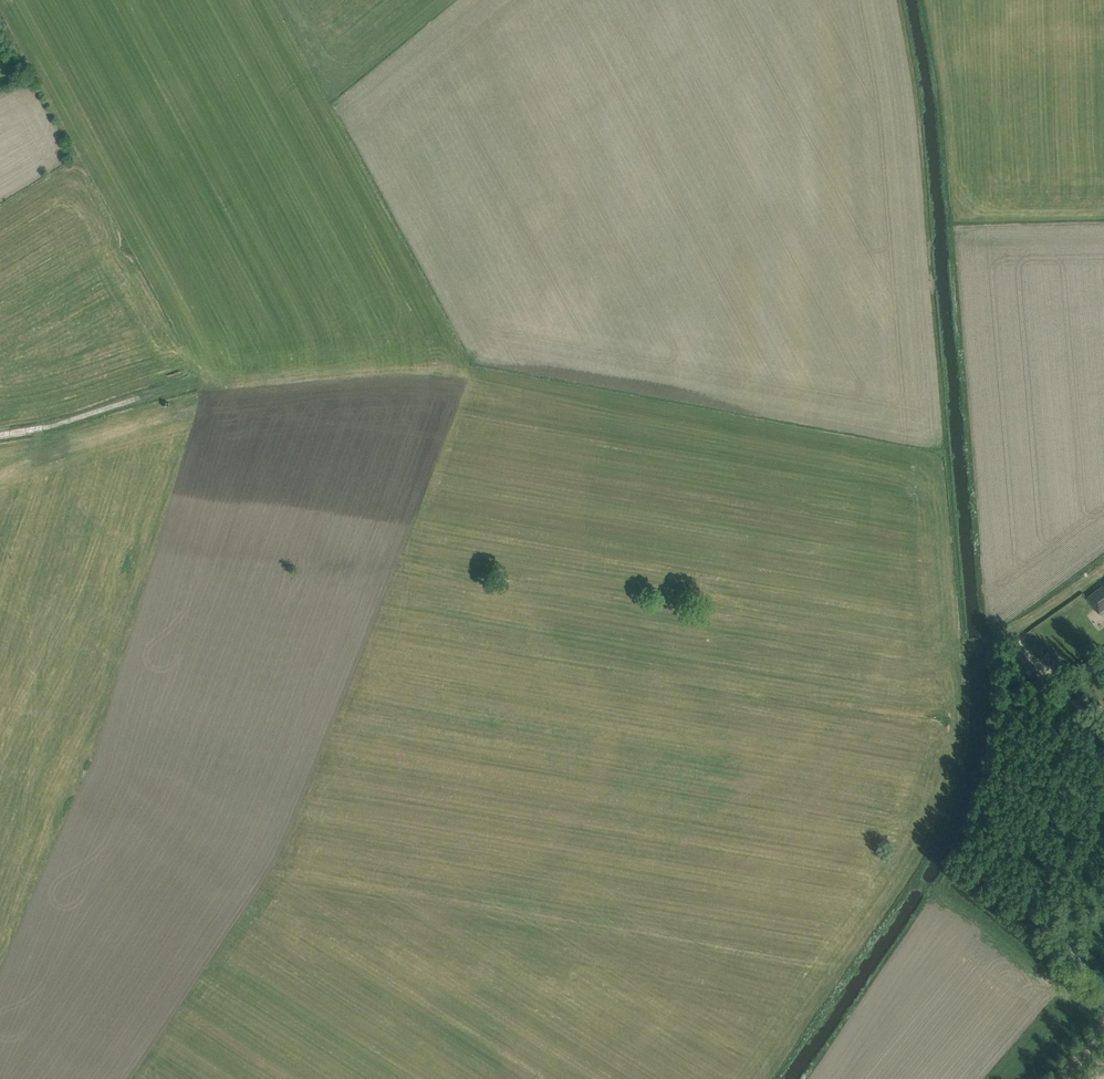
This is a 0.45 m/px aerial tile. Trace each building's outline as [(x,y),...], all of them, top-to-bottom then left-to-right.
[(1087,599),(1098,614),(1099,613),(1101,617),(1103,615),(1103,586),(1087,599)]
